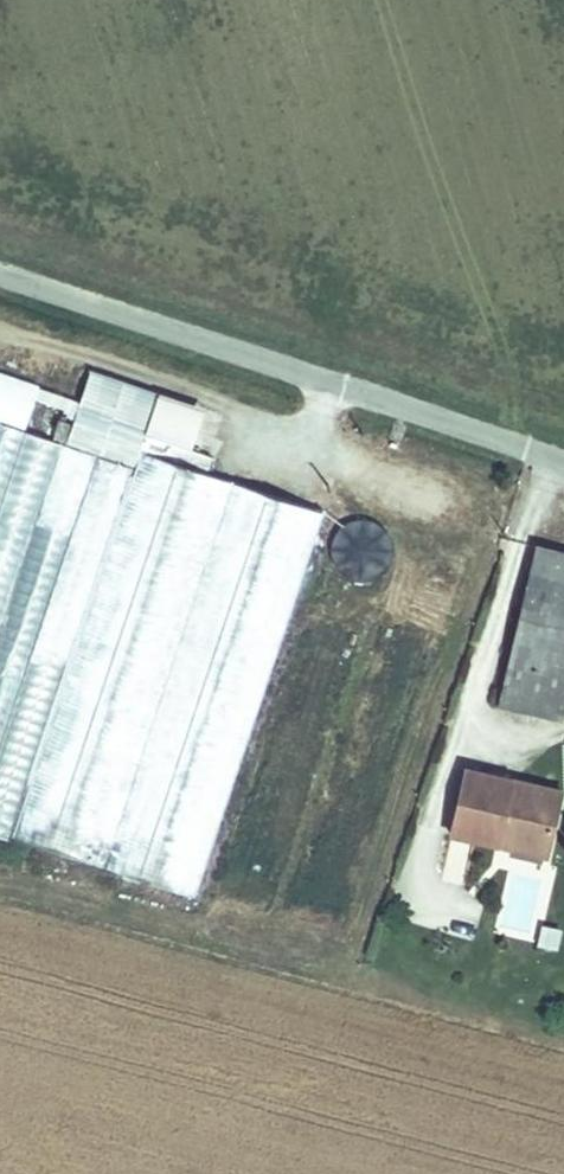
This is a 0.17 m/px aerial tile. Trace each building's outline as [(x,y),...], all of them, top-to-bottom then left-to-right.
[(160,402),(91,379),(66,455),(135,479),(140,463),(147,443),(160,402)] [(0,381),(0,433),(24,441),(39,393),(0,381)] [(204,417),(160,402),(147,443),(191,458),(204,417)] [(391,523),(334,520),(331,576),(388,579),(391,523)] [(528,555),(494,710),(560,724),(563,706),(563,683),(561,683),(563,667),(563,564),(528,555)] [(222,902),(272,917),(357,626),(307,612),(222,902)] [(549,856),(561,802),(468,782),(454,844),(500,854),(502,846),(549,856)] [(544,874),(547,861),(510,854),(507,866),(544,874)] [(539,946),(557,950),(561,929),(543,925),(539,946)]
